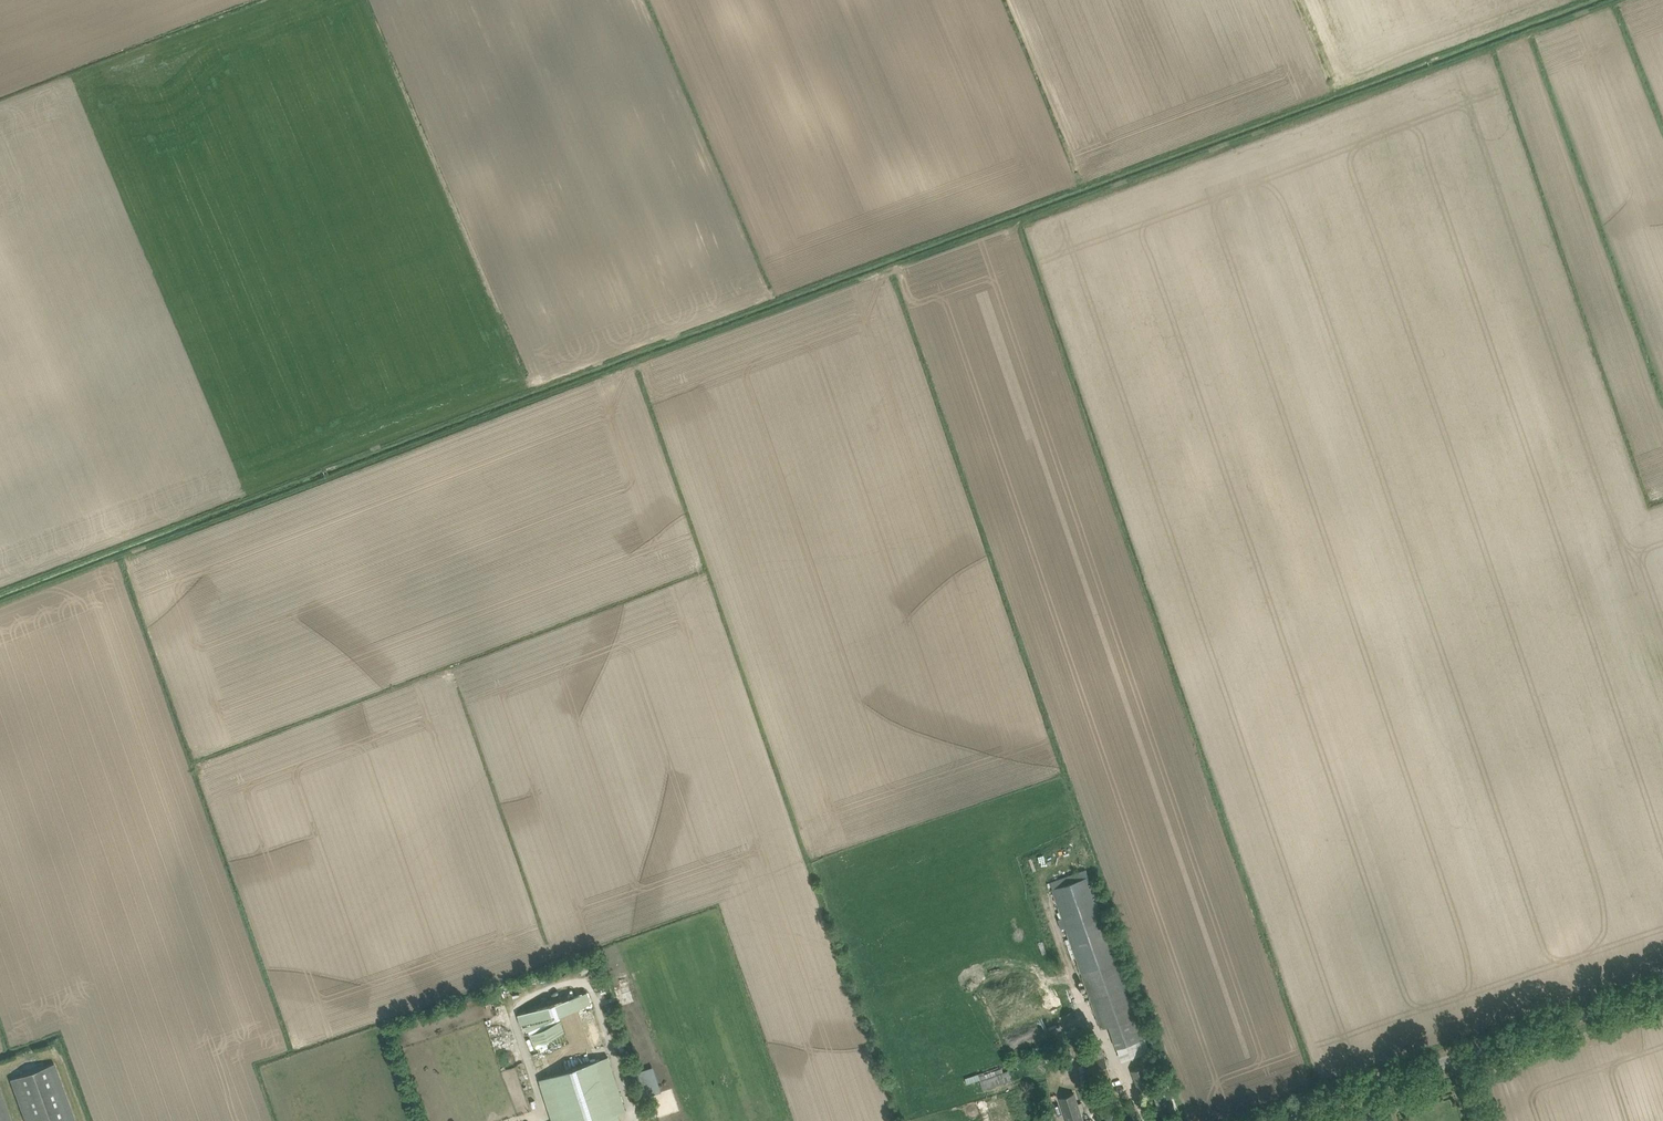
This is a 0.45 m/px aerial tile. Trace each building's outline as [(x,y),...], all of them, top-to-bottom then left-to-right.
[(1086,869),(1049,882),(1061,918),(1057,919),(1060,929),(1066,927),(1068,931),(1101,1028),(1108,1025),(1116,1048),(1145,1038),(1137,1015),(1103,918),(1086,869)] [(1052,1068),(1059,1066),(1058,1064),(1073,1060),(1070,1051),(1049,1057),(1052,1068)] [(539,1079),(553,1120),(619,1120),(616,1113),(626,1110),(608,1057),(539,1079)] [(54,1062),(43,1066),(33,1069),(20,1074),(10,1078),(26,1120),(75,1120),(54,1062)] [(654,1066),(638,1070),(643,1095),(660,1092),(654,1066)] [(1142,1067),(1132,1070),(1138,1089),(1150,1085),(1144,1066),(1142,1067)] [(501,1070),(503,1075),(512,1072),(514,1079),(517,1078),(513,1067),(501,1070)] [(1000,1069),(978,1076),(983,1090),(1011,1080),(1008,1071),(1003,1073),(1002,1068),(1000,1069)] [(0,1088),(0,1120),(12,1120),(0,1088)] [(1060,1098),(1068,1120),(1083,1120),(1073,1094),(1060,1098)]
